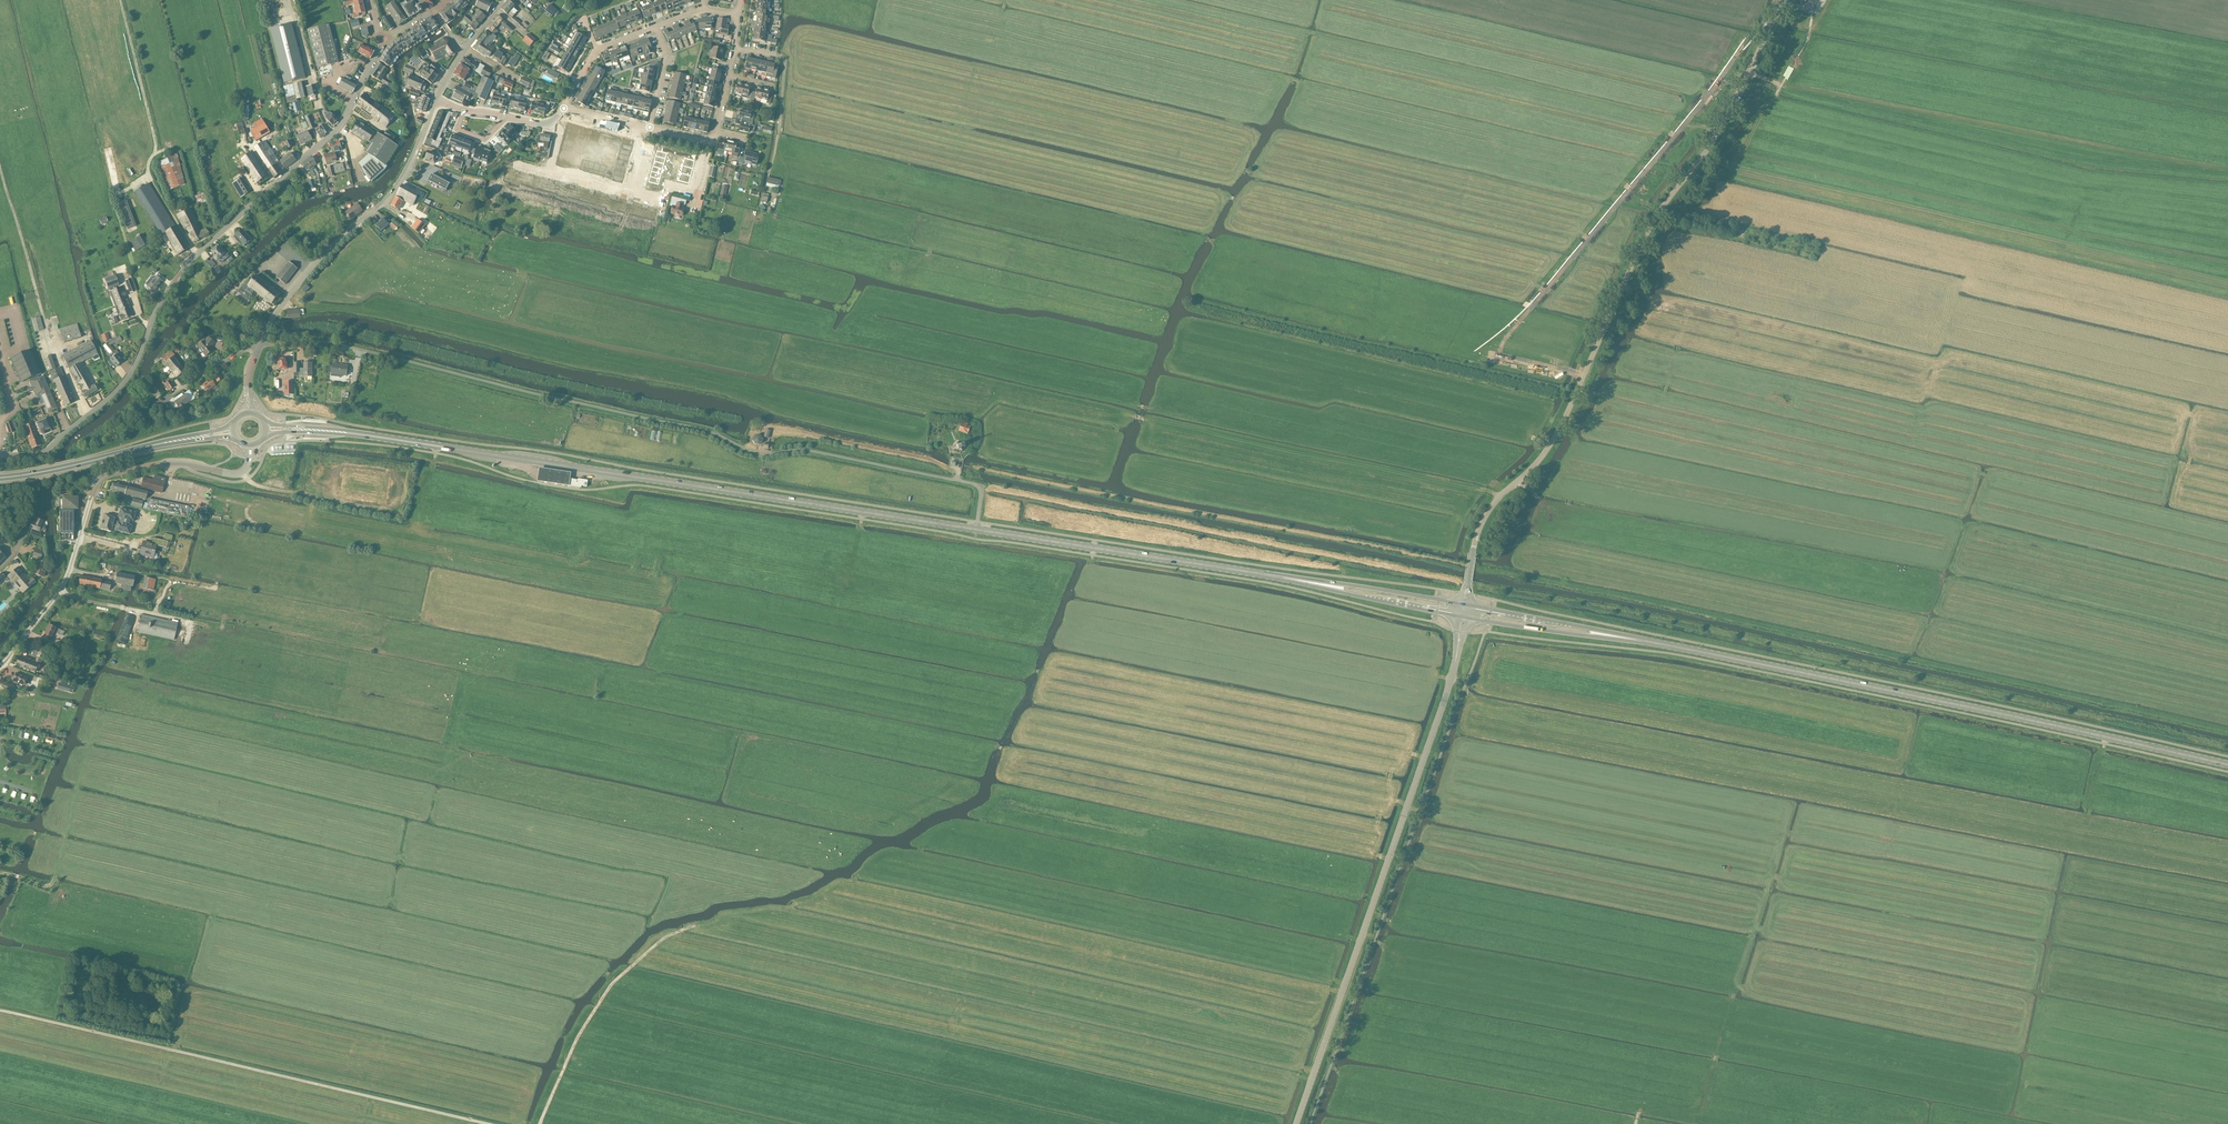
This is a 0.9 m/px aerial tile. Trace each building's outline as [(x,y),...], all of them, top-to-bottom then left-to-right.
[(414,2),(415,5),(416,5),(417,7),(420,5),(423,11),(429,8),(426,0),(414,0),(415,1),(414,2)] [(452,3),(454,5),(453,6),(455,9),(458,13),(460,12),(457,9),(460,6),(461,7),(462,7),(465,5),(465,4),(466,3),(464,0),(456,0),(452,3)] [(485,1),(484,0),(479,0),(476,6),(487,12),(492,4),(485,1)] [(657,2),(661,12),(667,10),(664,1),(664,0),(657,2)] [(673,9),(670,0),(668,0),(664,1),(667,10),(668,11),(673,9)] [(673,9),(679,7),(676,0),(670,0),(673,9)] [(508,1),(504,5),(515,14),(517,12),(514,8),(515,7),(508,1)] [(409,19),(406,14),(404,15),(395,2),(386,8),(398,26),(409,19)] [(416,8),(417,7),(416,5),(415,5),(414,2),(408,5),(402,8),(406,14),(409,19),(418,14),(418,13),(416,8)] [(655,14),(661,12),(657,2),(652,5),(655,14)] [(458,13),(455,9),(453,6),(454,5),(452,3),(440,13),(446,22),(451,19),(451,20),(455,17),(454,17),(458,13)] [(566,3),(562,9),(568,13),(572,7),(566,3)] [(545,10),(552,17),(555,14),(557,16),(560,13),(550,4),(545,10)] [(501,9),(501,10),(508,15),(512,18),(515,14),(504,5),(501,9)] [(650,17),(655,14),(652,5),(646,7),(650,17)] [(364,6),(355,8),(354,8),(355,14),(353,14),(353,17),(359,16),(359,14),(365,12),(364,6)] [(644,19),(650,17),(646,7),(640,9),(644,19)] [(638,10),(632,12),(636,22),(642,19),(638,10)] [(479,11),(474,16),(480,23),(486,17),(479,11)] [(624,26),(630,24),(626,15),(625,11),(619,13),(621,17),(624,26)] [(630,24),(636,22),(632,12),(626,15),(630,24)] [(480,23),(474,16),(470,13),(463,20),(474,30),(480,23)] [(504,27),(507,23),(503,20),(497,15),(486,28),(492,33),(492,32),(495,35),(498,32),(495,29),(497,27),(500,23),(504,27)] [(705,29),(709,29),(711,29),(711,31),(714,31),(715,24),(711,24),(711,19),(707,19),(707,15),(704,15),(705,29)] [(382,19),(390,31),(394,28),(387,16),(382,19)] [(433,31),(437,28),(439,26),(432,17),(426,20),(430,25),(429,26),(433,31)] [(615,19),(615,21),(618,28),(619,28),(624,26),(621,17),(615,19)] [(727,20),(718,19),(716,30),(720,30),(719,34),(727,36),(729,27),(726,26),(727,20)] [(420,24),(421,26),(427,35),(433,31),(429,26),(430,25),(426,20),(420,24)] [(689,20),(683,23),(685,28),(682,29),(685,35),(697,31),(694,24),(691,25),(689,20)] [(619,30),(619,28),(618,28),(615,21),(610,23),(613,32),(619,30)] [(608,34),(613,32),(610,23),(604,25),(608,34)] [(292,24),(270,30),(284,83),(306,78),(292,24)] [(329,24),(307,30),(317,68),(339,63),(329,24)] [(596,39),(602,36),(598,27),(595,28),(594,25),(591,26),(596,39)] [(602,36),(608,34),(604,25),(598,27),(602,36)] [(674,32),(671,33),(674,40),(685,35),(682,29),(680,30),(678,25),(672,27),(674,32)] [(427,35),(421,26),(415,30),(414,30),(415,31),(420,39),(421,40),(422,39),(422,38),(427,35)] [(354,31),(357,41),(366,38),(363,28),(354,31)] [(766,30),(755,28),(753,40),(764,42),(766,30)] [(674,40),(671,33),(669,34),(667,29),(663,30),(665,36),(666,36),(668,42),(674,40)] [(408,34),(408,35),(414,43),(415,43),(415,42),(420,39),(415,31),(414,30),(408,34)] [(497,38),(496,38),(493,34),(487,30),(486,31),(478,42),(484,46),(482,48),(491,55),(489,58),(492,60),(498,48),(496,47),(496,46),(490,43),(493,39),(495,40),(496,41),(497,38)] [(575,31),(571,39),(583,46),(587,38),(575,31)] [(528,34),(524,39),(531,45),(536,40),(528,34)] [(408,48),(409,47),(409,46),(414,43),(414,44),(414,43),(408,35),(402,38),(402,39),(407,46),(408,48)] [(767,35),(766,42),(776,44),(777,40),(772,39),(772,36),(767,35)] [(436,61),(436,60),(448,53),(449,56),(455,53),(446,37),(434,44),(435,45),(428,49),(436,61)] [(402,39),(402,38),(401,38),(395,42),(401,51),(402,50),(402,49),(407,46),(402,39)] [(641,41),(647,57),(649,56),(649,54),(653,53),(652,50),(648,38),(641,41)] [(571,39),(568,46),(569,46),(580,52),(583,46),(571,39)] [(641,41),(634,44),(639,55),(639,57),(644,56),(645,58),(647,57),(641,41)] [(398,54),(397,54),(397,53),(400,50),(401,51),(395,42),(394,42),(389,47),(395,55),(396,55),(398,54)] [(484,55),(489,58),(491,55),(482,48),(484,46),(478,42),(473,49),(484,56),(484,55)] [(634,44),(627,46),(633,62),(635,61),(634,57),(639,55),(634,44)] [(362,45),(358,52),(370,59),(374,52),(362,45)] [(569,46),(565,53),(576,59),(580,52),(569,46)] [(395,55),(389,47),(388,48),(383,54),(392,60),(393,61),(394,59),(393,58),(395,55)] [(625,47),(619,49),(623,58),(629,56),(625,47)] [(722,57),(721,57),(723,50),(713,47),(711,55),(710,54),(710,58),(721,61),(722,57)] [(498,63),(503,56),(505,52),(498,48),(492,60),(496,62),(498,63)] [(617,60),(623,58),(619,49),(614,51),(617,60)] [(419,54),(422,58),(428,53),(425,50),(419,54)] [(611,63),(617,60),(614,51),(608,53),(611,63)] [(565,53),(562,60),(573,65),(576,59),(565,53)] [(611,63),(608,53),(602,56),(605,65),(606,65),(607,68),(612,65),(611,63)] [(392,60),(383,54),(384,55),(380,61),(389,67),(391,66),(389,65),(392,60)] [(407,63),(406,65),(415,68),(413,72),(420,77),(420,76),(427,67),(429,69),(430,68),(431,66),(421,59),(416,54),(407,63)] [(508,59),(505,57),(503,56),(498,63),(503,66),(505,63),(512,67),(514,67),(520,56),(515,54),(513,58),(512,58),(509,56),(508,59)] [(751,64),(753,59),(750,59),(751,55),(748,54),(747,58),(745,68),(744,70),(747,72),(749,73),(750,69),(751,64)] [(755,60),(753,59),(751,64),(750,69),(756,71),(759,57),(756,56),(755,60)] [(359,57),(357,61),(365,66),(367,61),(359,57)] [(522,62),(530,66),(533,62),(525,57),(522,62)] [(461,63),(475,70),(476,68),(478,65),(464,58),(461,63)] [(766,77),(770,59),(767,59),(766,63),(763,62),(761,72),(761,76),(766,77)] [(773,60),(770,59),(766,77),(775,79),(778,66),(775,65),(772,64),(773,60)] [(562,60),(558,67),(568,73),(573,65),(562,60)] [(595,70),(593,72),(602,77),(606,71),(603,63),(601,61),(597,67),(593,65),(591,68),(595,70)] [(645,68),(643,74),(657,77),(658,74),(654,73),(655,70),(654,70),(656,62),(651,64),(649,69),(645,68)] [(370,75),(380,81),(381,81),(387,85),(389,82),(383,78),(388,70),(378,63),(370,75)] [(431,66),(430,68),(435,73),(439,69),(433,64),(431,66)] [(470,70),(459,64),(453,75),(464,81),(467,75),(468,75),(470,73),(469,72),(470,70)] [(476,68),(475,70),(474,71),(480,75),(481,74),(485,67),(480,64),(477,69),(476,68)] [(406,65),(403,72),(404,72),(406,73),(407,79),(408,79),(410,77),(410,76),(411,76),(412,75),(413,72),(415,68),(406,65)] [(427,67),(420,76),(423,78),(430,69),(429,69),(427,67)] [(485,67),(481,74),(488,79),(493,71),(485,67)] [(423,78),(432,84),(438,75),(430,69),(423,78)] [(710,75),(720,77),(722,71),(712,69),(710,75)] [(599,82),(602,77),(593,72),(592,74),(589,72),(587,75),(599,82)] [(689,81),(685,80),(686,75),(675,72),(673,79),(689,82),(689,81)] [(640,79),(642,79),(652,82),(653,79),(657,80),(657,77),(643,74),(641,74),(640,79)] [(589,80),(588,82),(597,87),(599,82),(587,75),(585,78),(589,80)] [(720,77),(710,75),(709,81),(719,83),(720,77)] [(408,79),(406,85),(421,91),(421,89),(424,90),(427,85),(423,83),(424,82),(411,76),(410,76),(410,77),(408,79)] [(479,94),(478,97),(485,101),(494,82),(483,77),(476,93),(479,94)] [(339,86),(352,93),(357,85),(343,78),(339,86)] [(523,84),(522,84),(529,87),(531,81),(528,80),(525,78),(525,79),(521,78),(519,82),(523,84)] [(505,79),(503,85),(512,89),(513,83),(505,79)] [(652,84),(652,82),(642,79),(641,85),(655,88),(655,85),(652,84)] [(689,84),(689,82),(673,79),(672,85),(683,88),(684,83),(689,84)] [(321,82),(324,93),(330,92),(326,80),(321,82)] [(709,81),(708,87),(717,89),(719,83),(709,81)] [(305,97),(302,82),(293,84),(296,99),(305,97)] [(594,92),(597,87),(588,82),(586,84),(583,82),(581,85),(594,92)] [(735,94),(741,95),(743,85),(737,83),(736,88),(733,87),(731,95),(735,96),(735,94)] [(296,99),(293,84),(283,87),(287,103),(297,101),(296,99)] [(383,84),(380,88),(389,94),(392,90),(383,84)] [(306,87),(306,88),(308,97),(317,95),(315,85),(306,87)] [(583,89),(582,92),(591,97),(594,98),(596,93),(594,92),(581,85),(580,87),(583,89)] [(655,88),(641,85),(639,90),(650,93),(650,90),(654,91),(655,88)] [(686,93),(682,92),(683,88),(672,85),(670,91),(686,95),(686,93)] [(751,99),(752,92),(749,91),(750,87),(743,85),(741,95),(741,97),(747,98),(751,99)] [(455,93),(453,97),(462,103),(465,98),(467,100),(471,94),(472,94),(473,92),(462,86),(461,88),(456,86),(453,92),(455,93)] [(605,101),(611,102),(614,88),(611,87),(610,91),(607,91),(605,101)] [(717,89),(708,87),(706,93),(716,95),(717,89)] [(754,98),(761,100),(763,90),(757,88),(755,93),(752,92),(751,99),(754,100),(754,98)] [(498,106),(501,94),(494,93),(495,90),(491,90),(490,97),(493,98),(491,104),(494,104),(494,105),(498,106)] [(622,104),(625,91),(622,90),(621,94),(618,93),(616,103),(622,104)] [(763,90),(761,100),(767,101),(766,103),(770,104),(772,96),(769,96),(770,91),(763,90)] [(686,96),(686,95),(670,91),(669,97),(680,100),(681,95),(686,96)] [(576,95),(588,102),(591,97),(582,92),(581,94),(577,92),(576,95)] [(633,107),(636,93),(633,92),(632,96),(630,96),(627,106),(633,107)] [(356,105),(374,118),(383,106),(365,93),(356,105)] [(506,101),(509,102),(511,94),(507,93),(507,96),(501,94),(498,106),(502,107),(502,106),(505,107),(506,101)] [(632,109),(638,111),(640,98),(638,98),(639,94),(636,93),(633,107),(632,109)] [(716,95),(706,93),(705,99),(715,101),(716,95)] [(511,94),(509,102),(512,103),(511,108),(514,109),(517,110),(520,99),(514,97),(514,95),(511,94)] [(588,102),(576,95),(574,97),(578,99),(576,101),(577,102),(575,105),(578,107),(580,104),(585,107),(588,102)] [(643,112),(644,110),(647,96),(644,95),(643,99),(640,98),(638,111),(643,112)] [(422,96),(419,105),(428,107),(430,99),(422,96)] [(644,110),(649,111),(652,101),(649,100),(650,96),(647,96),(644,110)] [(520,99),(517,110),(521,111),(524,111),(525,106),(529,106),(530,99),(527,98),(526,100),(520,99)] [(539,107),(540,103),(533,102),(534,100),(530,99),(529,106),(532,107),(530,113),(533,113),(533,114),(537,115),(539,107)] [(713,107),(715,101),(705,99),(703,105),(713,107)] [(539,107),(537,115),(540,116),(541,115),(544,116),(545,110),(548,111),(549,108),(553,109),(556,101),(551,100),(550,103),(547,102),(547,101),(540,100),(540,103),(539,107)] [(683,110),(679,109),(680,104),(668,101),(666,108),(683,112),(683,110)] [(419,105),(415,104),(415,105),(414,108),(417,109),(426,112),(428,107),(419,105)] [(394,116),(383,106),(374,118),(386,128),(394,116)] [(682,114),(683,112),(666,108),(665,115),(677,118),(678,113),(682,114)] [(737,115),(736,119),(752,123),(753,118),(750,117),(751,113),(740,110),(739,116),(737,115)] [(440,111),(436,120),(447,124),(450,116),(452,117),(452,116),(453,113),(447,112),(446,114),(440,111)] [(334,123),(338,120),(332,115),(328,113),(324,113),(326,118),(327,120),(333,125),(334,123)] [(309,116),(305,118),(308,125),(313,123),(310,115),(309,116)] [(677,118),(665,115),(663,122),(680,126),(680,124),(676,123),(677,118)] [(683,127),(689,128),(691,119),(685,117),(683,127)] [(697,120),(691,119),(689,128),(695,130),(697,120)] [(753,125),(753,124),(747,123),(747,122),(752,123),(736,119),(735,124),(741,125),(739,131),(748,133),(749,131),(753,132),(755,126),(753,125)] [(436,120),(433,129),(442,133),(444,128),(445,128),(447,124),(436,120)] [(703,122),(697,120),(695,130),(701,131),(703,122)] [(358,135),(364,125),(359,122),(352,131),(358,135)] [(709,123),(703,122),(701,131),(707,133),(709,123)] [(265,123),(255,128),(250,131),(256,141),(270,133),(265,123)] [(316,130),(321,138),(324,136),(324,135),(325,134),(329,131),(324,124),(319,127),(319,128),(316,130)] [(564,124),(563,130),(574,132),(575,126),(564,124)] [(358,135),(371,143),(377,134),(364,125),(358,135)] [(504,130),(503,130),(504,131),(512,139),(517,134),(509,126),(504,131),(504,130)] [(433,129),(429,139),(433,140),(431,144),(438,148),(440,143),(440,144),(442,139),(440,138),(442,133),(433,129)] [(308,131),(297,136),(301,145),(312,140),(308,131)] [(395,136),(387,131),(383,136),(392,142),(395,136)] [(499,137),(497,139),(502,143),(504,141),(507,144),(512,139),(504,131),(499,136),(498,135),(498,136),(499,137)] [(377,134),(371,143),(365,152),(373,158),(362,167),(365,173),(372,181),(385,169),(387,167),(385,166),(398,147),(377,133),(377,134)] [(453,135),(449,145),(456,147),(459,137),(453,135)] [(537,135),(535,142),(544,144),(544,148),(542,148),(540,157),(544,158),(545,158),(546,156),(546,155),(546,154),(547,152),(547,151),(547,149),(548,147),(548,145),(549,142),(549,139),(550,136),(542,135),(541,136),(537,135)] [(459,137),(456,147),(463,149),(466,140),(459,137)] [(625,138),(623,144),(632,146),(634,141),(625,138)] [(727,156),(728,152),(730,141),(724,139),(724,141),(722,146),(719,146),(718,151),(717,155),(722,156),(722,155),(727,156)] [(284,142),(281,143),(283,147),(286,146),(288,149),(293,146),(289,140),(284,143),(284,142)] [(466,140),(463,149),(469,152),(472,142),(466,140)] [(561,140),(559,147),(570,150),(571,143),(561,140)] [(285,168),(281,162),(280,163),(265,141),(255,148),(275,178),(285,170),(284,169),(285,168)] [(730,141),(728,152),(732,153),(731,156),(738,157),(739,151),(741,145),(738,145),(738,143),(730,141)] [(335,152),(342,150),(339,142),(329,145),(332,153),(335,152)] [(475,154),(474,157),(480,160),(480,162),(484,149),(477,147),(476,150),(475,154)] [(559,147),(558,154),(568,156),(570,150),(559,147)] [(484,149),(480,162),(482,162),(483,161),(487,162),(489,159),(491,160),(492,155),(490,155),(491,152),(484,149)] [(337,161),(335,152),(332,153),(324,156),(327,164),(337,161)] [(439,157),(429,152),(426,159),(430,161),(429,161),(435,164),(437,159),(438,160),(439,157)] [(759,155),(745,152),(744,155),(740,154),(738,163),(742,164),(743,162),(752,164),(752,165),(752,166),(754,167),(755,166),(756,165),(759,155)] [(241,160),(250,173),(257,183),(267,176),(252,153),(241,160)] [(280,161),(281,162),(285,168),(296,160),(290,153),(280,161)] [(158,163),(169,191),(184,184),(177,154),(158,163)] [(558,154),(556,161),(567,163),(568,156),(558,154)] [(454,156),(452,162),(462,166),(464,160),(454,156)] [(316,169),(313,166),(317,163),(311,157),(306,160),(312,167),(314,170),(313,171),(316,175),(318,185),(320,185),(319,173),(316,169)] [(685,158),(683,165),(693,168),(694,161),(685,158)] [(581,167),(581,169),(587,171),(589,161),(583,159),(581,167)] [(313,177),(316,175),(313,171),(314,170),(312,167),(306,160),(301,164),(307,171),(309,169),(311,172),(310,172),(313,177)] [(556,161),(555,166),(566,169),(567,163),(556,161)] [(589,161),(587,171),(592,172),(595,163),(589,161)] [(343,163),(333,166),(328,167),(330,177),(335,176),(334,174),(345,172),(343,163)] [(595,163),(592,172),(598,174),(601,164),(595,163)] [(601,164),(598,174),(604,175),(607,166),(601,164)] [(683,165),(681,173),(690,175),(693,168),(683,165)] [(511,170),(508,178),(517,181),(518,177),(515,176),(516,171),(511,170)] [(518,177),(517,181),(525,183),(528,174),(523,173),(521,178),(518,177)] [(681,173),(679,181),(688,184),(690,175),(681,173)] [(450,184),(431,174),(428,181),(447,191),(447,190),(446,190),(449,184),(450,184)] [(237,180),(232,184),(240,198),(241,198),(251,191),(242,177),(241,175),(236,178),(237,180)] [(531,181),(529,185),(539,188),(542,177),(536,176),(534,182),(531,181)] [(651,176),(649,182),(658,185),(660,179),(651,176)] [(542,177),(539,188),(550,191),(551,186),(547,185),(549,179),(542,177)] [(767,183),(780,186),(781,181),(768,178),(767,183)] [(551,186),(550,191),(559,194),(563,183),(556,181),(554,187),(551,186)] [(164,233),(175,226),(149,183),(134,192),(160,235),(164,233)] [(563,183),(559,194),(559,195),(566,197),(566,196),(570,196),(571,192),(568,191),(569,185),(563,183)] [(419,194),(402,185),(396,196),(396,197),(402,200),(413,206),(419,194)] [(722,185),(720,195),(726,196),(728,187),(722,185)] [(687,190),(669,186),(667,191),(685,196),(687,190)] [(571,192),(570,196),(580,199),(583,189),(576,187),(575,193),(571,192)] [(583,189),(580,199),(590,202),(591,197),(588,196),(589,190),(583,189)] [(591,197),(590,202),(601,205),(604,194),(596,192),(595,198),(591,197)] [(604,194),(601,205),(608,207),(607,210),(611,211),(613,203),(609,202),(611,196),(604,194)] [(395,197),(391,205),(398,209),(403,202),(401,201),(402,200),(396,197),(396,198),(395,197)] [(684,205),(679,204),(680,200),(672,197),(670,206),(672,207),(671,213),(682,216),(684,209),(683,209),(684,205)] [(613,203),(611,211),(615,212),(616,209),(623,211),(626,200),(618,198),(617,204),(613,203)] [(136,226),(126,201),(118,204),(128,229),(136,226)] [(351,219),(363,211),(357,203),(346,212),(351,219)] [(635,203),(632,213),(643,216),(644,212),(641,211),(642,205),(635,203)] [(644,212),(643,216),(654,219),(657,209),(649,207),(648,213),(644,212)] [(190,208),(177,215),(184,229),(186,228),(194,243),(209,235),(205,228),(200,231),(199,230),(200,228),(190,208)] [(381,231),(389,224),(383,218),(376,226),(381,231)] [(411,228),(419,234),(426,225),(418,219),(411,228)] [(393,222),(390,225),(396,230),(399,227),(393,222)] [(164,233),(178,255),(188,248),(175,226),(164,233)] [(251,240),(242,229),(235,234),(235,235),(233,237),(240,245),(242,243),(244,245),(251,240)] [(142,234),(130,241),(136,251),(148,243),(142,234)] [(221,250),(217,246),(212,251),(215,255),(214,256),(215,256),(217,259),(217,260),(218,260),(221,264),(228,258),(229,257),(229,256),(230,256),(224,249),(223,250),(222,249),(221,250)] [(210,268),(214,264),(209,259),(205,262),(210,268)] [(276,277),(276,278),(285,285),(298,269),(289,262),(276,277)] [(107,290),(109,289),(115,287),(119,286),(115,275),(104,279),(107,290)] [(252,293),(254,291),(271,304),(280,293),(256,275),(253,279),(250,277),(243,286),(242,286),(238,292),(249,301),(250,300),(250,299),(251,298),(252,296),(252,295),(252,294),(252,293)] [(148,280),(145,284),(147,286),(147,287),(149,289),(149,290),(152,292),(152,291),(153,292),(157,288),(156,287),(157,286),(158,286),(162,281),(156,276),(153,279),(153,280),(151,278),(148,280)] [(125,281),(130,293),(138,290),(133,278),(125,281)] [(305,293),(310,288),(307,285),(302,290),(305,293)] [(116,289),(115,287),(109,289),(110,291),(109,291),(115,307),(123,303),(122,301),(127,299),(123,286),(116,289)] [(123,303),(115,307),(120,321),(134,316),(127,299),(122,301),(123,303)] [(286,310),(287,318),(300,317),(299,309),(286,310)] [(31,319),(35,332),(44,329),(40,316),(31,319)] [(77,324),(60,329),(64,342),(81,338),(77,324)] [(210,348),(214,342),(208,337),(205,341),(204,340),(197,346),(205,356),(212,350),(210,348)] [(69,369),(82,362),(97,354),(90,340),(62,355),(69,369)] [(109,356),(111,359),(110,359),(110,360),(107,362),(111,366),(114,364),(116,366),(122,362),(116,355),(118,354),(116,350),(114,351),(108,343),(103,346),(110,355),(109,356)] [(57,408),(49,391),(43,375),(38,378),(37,374),(39,373),(29,350),(23,353),(23,352),(17,355),(11,358),(21,381),(28,378),(29,381),(29,382),(31,387),(26,389),(28,393),(33,391),(35,397),(36,396),(39,403),(43,402),(47,412),(57,408)] [(176,377),(185,370),(173,356),(174,355),(171,351),(166,354),(167,355),(162,359),(165,362),(164,363),(176,377)] [(42,359),(47,372),(56,368),(51,356),(42,359)] [(286,358),(278,359),(279,370),(287,368),(287,363),(286,363),(286,358)] [(329,367),(329,374),(331,374),(342,375),(347,376),(347,373),(349,374),(350,368),(347,368),(348,365),(343,365),(341,365),(338,364),(337,364),(338,362),(333,361),(332,368),(329,367)] [(97,390),(82,362),(69,369),(84,397),(97,390)] [(304,369),(300,369),(300,363),(294,363),(294,373),(300,373),(300,376),(304,376),(304,369)] [(304,369),(304,376),(312,377),(312,363),(304,363),(304,369)] [(75,402),(70,391),(60,367),(49,371),(63,407),(75,402)] [(218,373),(213,376),(217,382),(221,378),(218,373)] [(210,379),(202,385),(206,392),(215,385),(210,379)] [(156,399),(165,393),(157,380),(147,386),(156,399)] [(174,386),(170,380),(164,384),(168,390),(174,386)] [(294,394),(293,382),(285,382),(285,395),(294,394)] [(175,402),(181,411),(186,407),(184,404),(189,400),(185,395),(184,396),(182,394),(177,397),(179,399),(175,402)] [(50,429),(46,419),(35,423),(39,434),(41,435),(43,434),(44,432),(44,431),(50,429)] [(23,426),(28,439),(31,448),(41,445),(33,423),(31,424),(30,421),(25,423),(26,426),(23,426)] [(5,424),(8,431),(9,434),(14,432),(13,429),(11,422),(5,424)] [(970,426),(961,423),(959,431),(967,434),(970,426)] [(661,441),(662,432),(652,431),(651,440),(661,441)] [(752,441),(754,444),(758,445),(762,443),(763,439),(761,436),(757,435),(753,437),(752,441)] [(957,441),(954,449),(963,452),(965,444),(957,441)] [(571,473),(539,468),(537,481),(569,486),(571,473)] [(147,490),(161,493),(165,478),(155,476),(154,480),(143,477),(140,488),(147,490)] [(300,478),(298,487),(313,490),(314,483),(312,483),(313,480),(300,478)] [(569,485),(581,487),(581,486),(587,487),(588,480),(578,479),(578,480),(573,479),(570,478),(569,485)] [(111,487),(110,490),(120,493),(124,494),(126,485),(122,484),(122,485),(112,483),(111,487)] [(125,490),(124,494),(133,496),(145,499),(147,490),(140,488),(140,489),(126,485),(125,490)] [(59,511),(59,540),(73,540),(73,523),(77,523),(77,511),(72,511),(72,509),(77,509),(77,498),(59,498),(59,506),(59,510),(62,510),(62,511),(59,511)] [(148,498),(145,510),(186,518),(189,507),(148,498)] [(130,506),(141,509),(143,501),(132,499),(130,506)] [(113,524),(114,518),(104,515),(100,529),(111,532),(112,528),(114,529),(114,530),(129,534),(132,525),(129,525),(130,521),(133,521),(135,512),(120,508),(117,517),(121,518),(119,522),(116,521),(116,525),(113,524)] [(42,525),(43,521),(36,518),(35,523),(32,521),(29,528),(32,529),(30,534),(38,537),(40,533),(40,532),(39,532),(40,529),(43,530),(45,526),(42,525)] [(143,542),(142,545),(141,548),(137,547),(137,549),(141,550),(140,554),(153,558),(156,545),(166,548),(168,542),(153,538),(152,544),(143,542)] [(43,551),(36,549),(34,556),(41,558),(43,551)] [(44,566),(45,563),(38,561),(34,574),(43,577),(46,567),(44,566)] [(0,574),(0,584),(4,580),(6,582),(10,578),(14,583),(16,581),(19,578),(20,578),(21,577),(20,576),(23,573),(18,567),(17,568),(8,575),(6,577),(2,572),(0,574)] [(19,578),(16,581),(21,586),(18,588),(23,593),(25,591),(35,582),(32,578),(29,580),(23,573),(20,576),(21,577),(20,578),(19,578)] [(122,585),(131,587),(132,587),(135,576),(117,573),(115,583),(122,585)] [(80,575),(78,588),(84,589),(85,586),(100,589),(109,590),(111,583),(108,581),(80,575)] [(145,577),(142,588),(152,590),(155,580),(145,577)] [(141,614),(140,616),(137,632),(174,640),(178,622),(141,614)] [(128,615),(125,625),(132,628),(136,618),(128,615)] [(48,624),(42,637),(50,640),(56,628),(48,624)] [(37,656),(35,660),(39,662),(39,663),(41,663),(43,659),(44,659),(47,651),(40,648),(36,656),(37,656)] [(35,673),(39,663),(39,662),(35,660),(20,654),(15,665),(35,673)] [(24,685),(27,678),(15,673),(12,680),(24,685)] [(38,674),(37,677),(52,682),(53,679),(38,674)] [(73,687),(58,683),(57,688),(72,692),(73,687)] [(7,713),(7,724),(12,724),(12,725),(22,725),(22,722),(24,722),(23,719),(19,720),(18,713),(15,713),(15,712),(7,713)]
